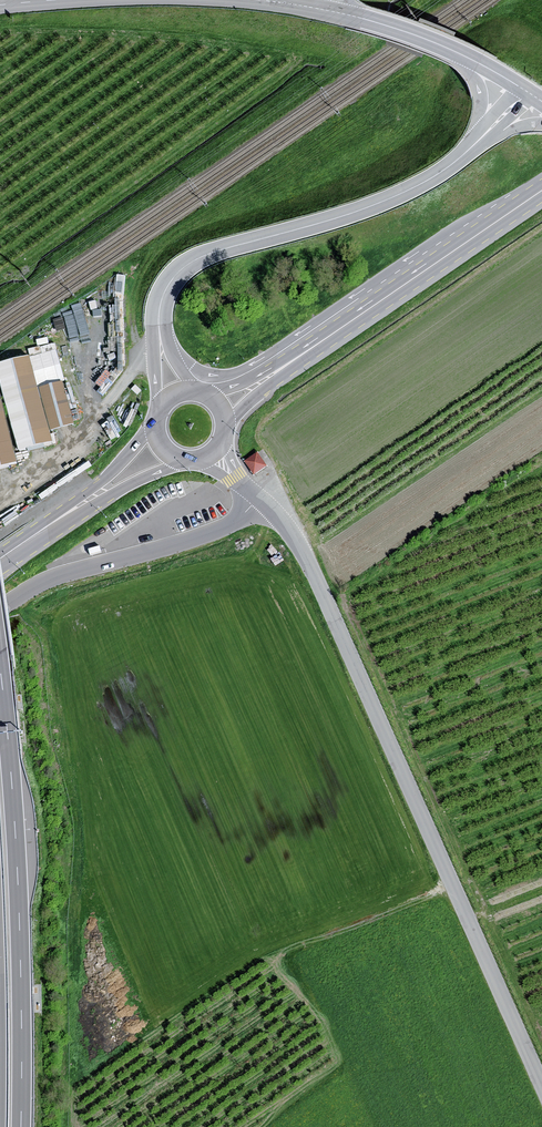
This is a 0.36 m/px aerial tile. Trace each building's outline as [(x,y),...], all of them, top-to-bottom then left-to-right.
[(0,358),(0,368),(18,449),(56,441),(52,426),(75,421),(57,340),(29,346),(30,352),(0,358)] [(17,463),(1,373),(0,373),(0,466),(17,463)] [(266,466),(257,453),(245,461),(254,474),(266,466)]
